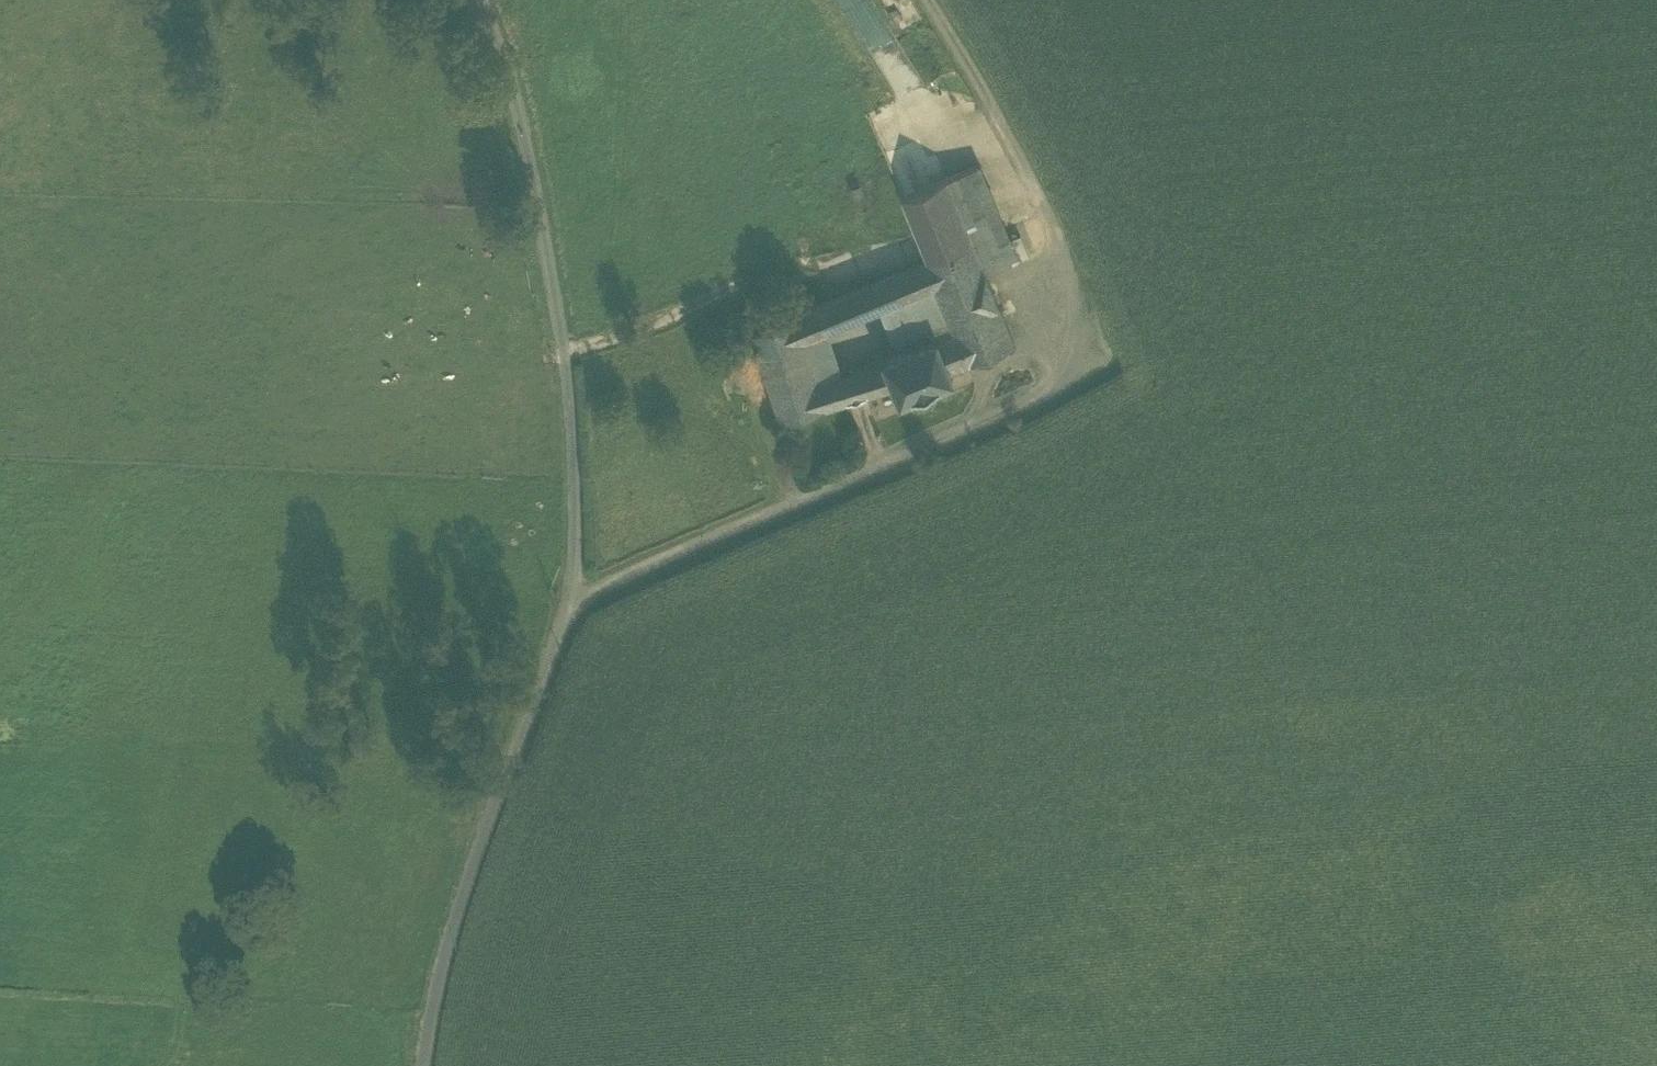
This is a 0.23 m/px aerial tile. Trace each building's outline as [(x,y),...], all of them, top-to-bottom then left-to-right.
[(979,164),(947,177),(973,240),(1005,227),(979,164)] [(973,240),(947,177),(902,195),(928,258),(933,270),(936,278),(957,329),(969,360),(970,360),(1014,342),(998,303),(985,271),(973,240)] [(1005,227),(973,240),(985,271),(1018,257),(1005,227)] [(928,258),(797,312),(804,332),(823,324),(861,308),(936,278),(933,270),(928,258)] [(823,324),(804,332),(797,312),(752,330),(769,382),(781,419),(828,405),(819,380),(839,373),(823,324)] [(957,329),(885,358),(895,384),(901,398),(953,377),(949,368),(969,360),(957,329)] [(752,330),(713,347),(730,398),(769,382),(752,330)] [(885,358),(857,367),(865,393),(895,384),(885,358)] [(839,373),(819,380),(828,405),(865,393),(857,367),(839,373)]
